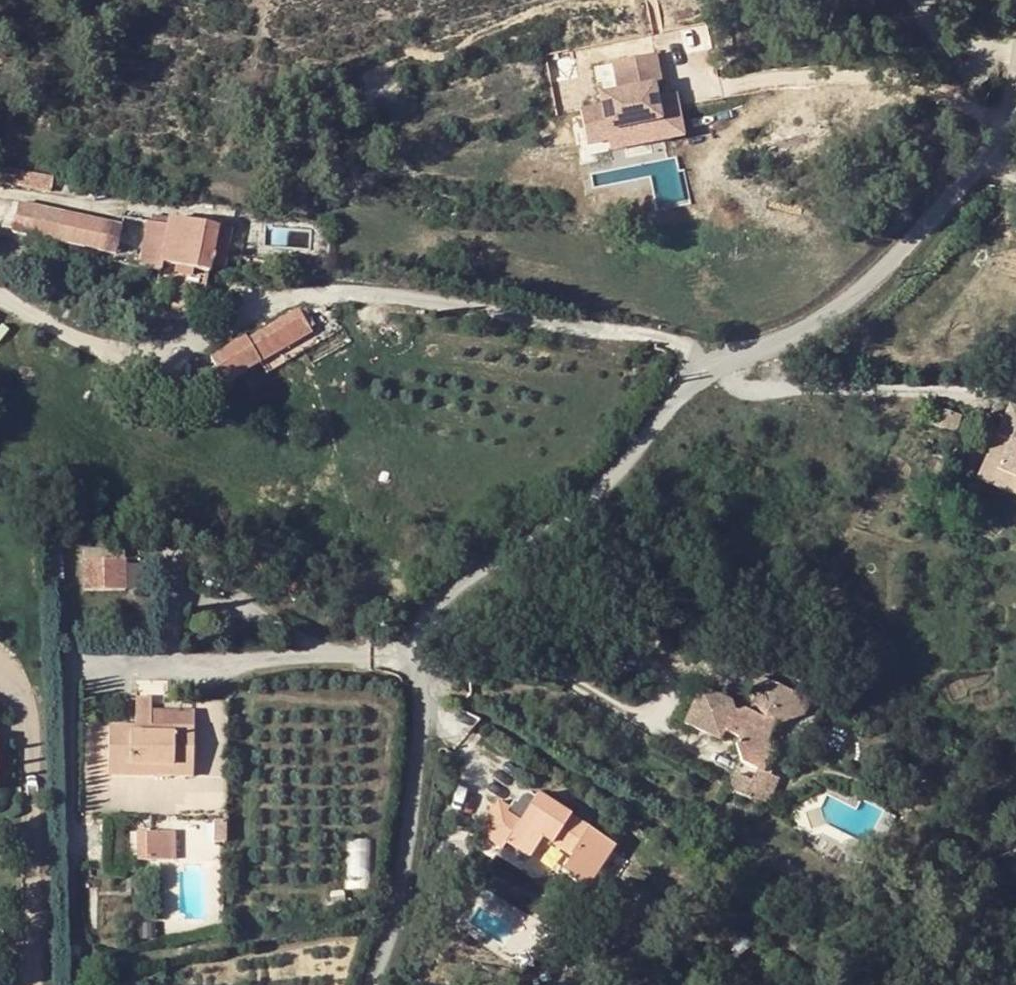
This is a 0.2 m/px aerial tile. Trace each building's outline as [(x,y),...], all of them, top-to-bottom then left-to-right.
[(661,83),(656,54),(613,62),(618,92),(600,95),(602,106),(580,110),(587,145),(608,141),(606,131),(661,121),(656,98),(654,85),(661,83)] [(664,96),(661,83),(654,85),(656,98),(664,96)] [(12,165),(9,181),(51,191),(55,176),(12,165)] [(17,203),(11,230),(116,255),(122,226),(17,203)] [(179,267),(195,268),(211,271),(212,266),(226,267),(233,229),(168,219),(168,226),(146,222),(138,269),(162,273),(163,264),(179,267)] [(178,274),(194,276),(195,268),(179,267),(178,274)] [(252,347),(260,361),(311,331),(301,317),(252,347)] [(216,367),(225,382),(260,361),(252,347),(245,336),(210,357),(216,367)] [(225,382),(216,367),(200,377),(209,391),(225,382)] [(988,485),(1015,497),(1015,409),(1007,405),(995,435),(1006,440),(988,485)] [(926,421),(955,431),(960,417),(931,406),(926,421)] [(995,435),(977,480),(988,485),(1006,440),(995,435)] [(82,560),(81,589),(141,589),(141,560),(82,560)] [(789,716),(799,696),(755,676),(748,695),(752,697),(748,708),(738,711),(729,707),(732,702),(700,687),(684,724),(720,740),(723,732),(736,739),(745,762),(762,772),(772,753),(767,742),(775,724),(796,719),(789,716)] [(789,716),(796,719),(801,718),(810,701),(799,696),(789,716)] [(109,724),(109,773),(193,775),(193,725),(152,726),(151,710),(152,699),(136,699),(136,725),(109,724)] [(152,726),(193,725),(193,711),(151,710),(152,726)] [(738,775),(730,791),(745,798),(753,783),(738,775)] [(587,828),(537,796),(521,820),(496,804),(477,834),(502,850),(503,848),(507,841),(531,855),(537,845),(541,838),(553,845),(570,856),(561,871),(587,887),(613,844),(587,828)] [(177,858),(177,829),(138,829),(138,858),(177,858)] [(537,845),(548,853),(553,845),(541,838),(537,845)] [(349,887),(373,887),(372,839),(349,839),(349,887)] [(531,855),(507,841),(503,848),(526,863),(531,855)] [(72,976),(73,954),(64,954),(64,976),(72,976)]
